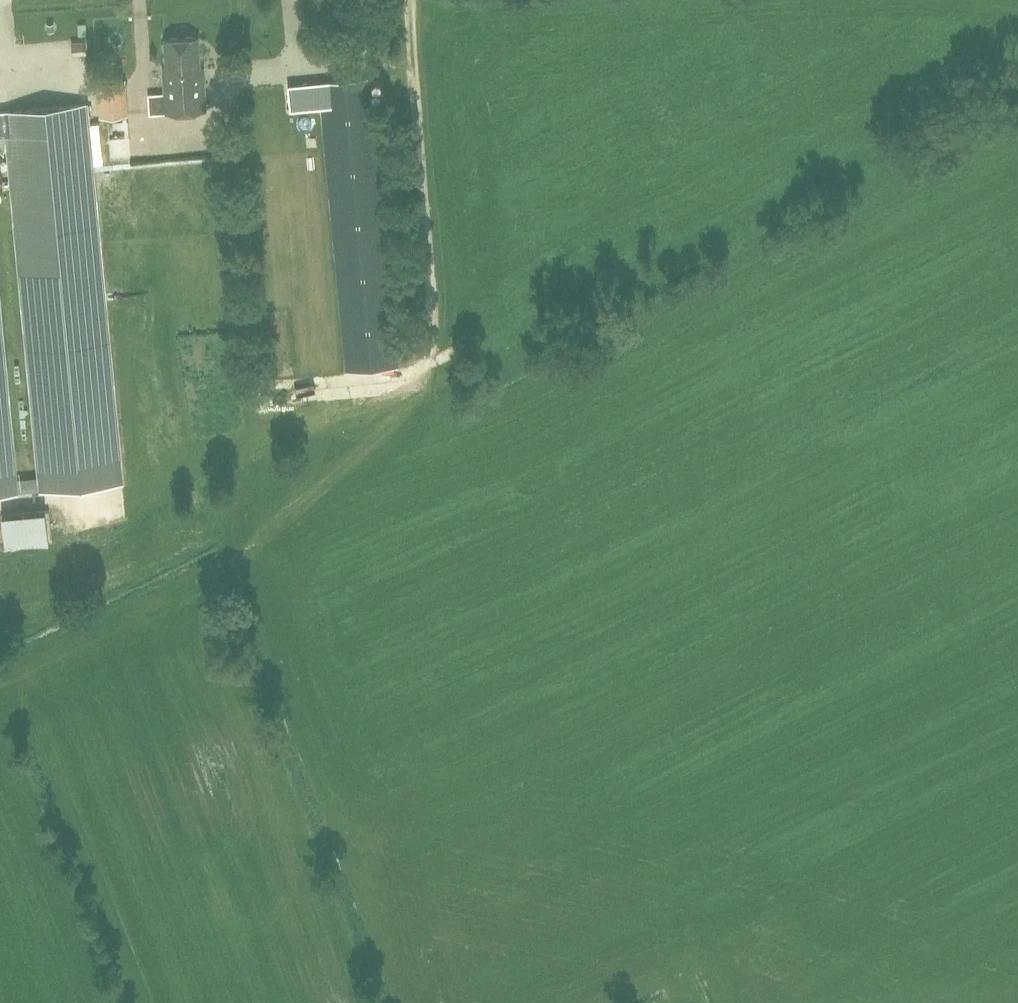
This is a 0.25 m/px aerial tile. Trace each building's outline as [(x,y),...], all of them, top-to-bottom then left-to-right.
[(201,79),(199,36),(165,37),(167,69),(163,69),(165,112),(206,110),(204,79),(201,79)] [(320,82),(289,85),(291,109),(322,106),(347,371),(397,366),(369,78),(320,82)] [(99,117),(129,115),(127,79),(97,81),(99,117)] [(122,482),(87,104),(0,112),(0,135),(8,134),(41,490),(122,482)] [(132,122),(102,125),(106,164),(136,161),(132,122)] [(17,492),(0,308),(0,493),(17,492)] [(283,384),(287,400),(314,393),(309,377),(283,384)] [(46,500),(4,502),(6,544),(48,542),(46,500)]
